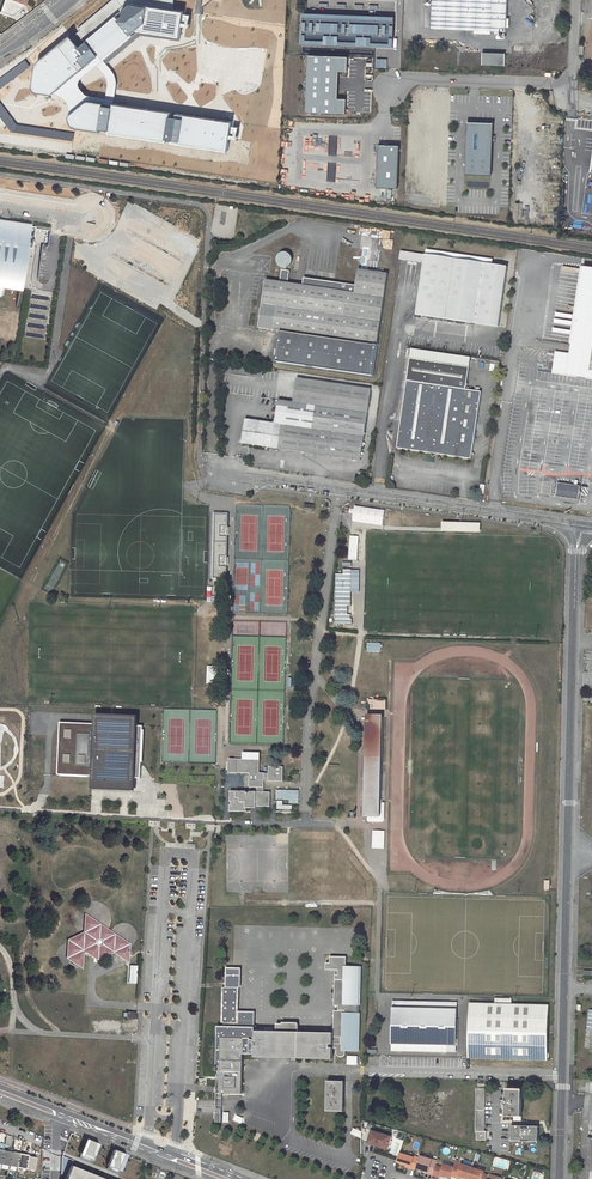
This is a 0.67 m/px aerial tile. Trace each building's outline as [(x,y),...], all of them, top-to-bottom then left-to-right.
[(0,12),(0,13),(12,17),(24,7),(27,0),(11,0),(10,0),(5,0),(0,12)] [(33,67),(31,81),(30,87),(30,90),(32,92),(35,94),(48,96),(50,95),(53,93),(98,55),(103,60),(137,30),(179,37),(183,11),(172,9),(173,0),(110,0),(77,27),(78,28),(70,36),(33,65),(33,67)] [(431,28),(473,29),(473,32),(490,33),(490,30),(506,31),(508,0),(432,0),(431,28)] [(391,48),(393,18),(303,14),(302,45),(391,48)] [(503,53),(482,52),(482,64),(503,65),(503,53)] [(114,74),(112,71),(103,60),(98,55),(53,93),(59,96),(64,100),(68,106),(68,116),(88,99),(113,103),(116,87),(116,80),(114,74)] [(346,58),(307,56),(305,113),(344,114),(344,99),(336,99),(337,72),(345,72),(346,58)] [(24,59),(0,78),(0,89),(11,81),(20,74),(30,67),(24,59)] [(227,152),(231,121),(113,103),(88,99),(68,116),(67,118),(67,120),(68,125),(70,128),(72,129),(227,152)] [(6,125),(11,132),(73,141),(74,133),(16,125),(0,103),(0,118),(6,125)] [(495,124),(469,122),(467,174),(492,175),(495,124)] [(400,145),(381,144),(379,186),(400,188),(400,145)] [(388,189),(386,197),(394,199),(396,192),(388,189)] [(25,248),(32,249),(35,227),(8,223),(7,227),(0,226),(0,224),(1,222),(0,222),(0,284),(20,287),(25,248)] [(424,263),(425,254),(402,251),(401,259),(424,263)] [(266,280),(259,327),(281,331),(276,362),(373,376),(388,274),(358,269),(356,285),(304,278),(303,285),(288,283),(289,271),(286,270),(286,268),(289,267),(290,266),(291,264),(292,262),(293,261),(293,259),(292,257),(291,255),(289,254),(288,253),(287,252),(284,252),(281,253),(279,255),(277,258),(277,259),(277,262),(278,264),(280,266),(282,267),(283,267),(282,270),(281,270),(280,282),(266,280)] [(424,263),(417,314),(499,326),(508,266),(425,254),(424,263)] [(583,268),(570,354),(555,352),(552,375),(591,380),(591,269),(583,268)] [(45,339),(51,298),(30,295),(24,336),(45,339)] [(471,358),(412,349),(410,359),(470,367),(471,358)] [(410,359),(397,448),(472,459),(482,391),(467,389),(470,367),(410,359)] [(226,365),(225,373),(262,378),(263,370),(226,365)] [(245,419),(242,443),(361,461),(371,389),(297,379),(294,402),(279,400),(275,423),(245,419)] [(558,482),(556,496),(579,500),(581,486),(558,482)] [(383,526),(386,510),(355,506),(353,522),(383,526)] [(482,533),(482,523),(444,522),(443,532),(482,533)] [(350,536),(349,560),(358,560),(359,536),(350,536)] [(351,570),(343,570),(343,574),(336,574),(335,624),(352,624),(352,619),(351,619),(351,615),(348,615),(348,606),(351,606),(351,592),(351,570)] [(359,593),(360,570),(351,570),(351,592),(359,593)] [(368,652),(381,652),(381,643),(368,643),(368,652)] [(207,666),(207,684),(217,684),(217,666),(207,666)] [(368,699),(368,704),(374,704),(373,709),(385,709),(385,700),(368,699)] [(59,724),(57,776),(92,777),(95,778),(94,791),(138,793),(139,780),(142,780),(142,766),(143,763),(145,727),(139,727),(140,718),(99,716),(99,726),(59,724)] [(369,717),(367,816),(381,816),(381,803),(383,717),(369,717)] [(230,805),(230,811),(246,812),(246,808),(250,808),(250,806),(270,806),(270,792),(263,792),(264,780),(282,781),(283,767),(269,767),(269,773),(259,773),(259,760),(253,760),(253,763),(250,763),(250,760),(229,759),(229,772),(242,773),(250,773),(250,787),(256,787),(256,792),(231,791),(230,802),(232,802),(232,805),(230,805)] [(242,773),(241,787),(250,787),(250,773),(242,773)] [(290,804),(300,804),(300,790),(277,790),(277,799),(290,800),(290,804)] [(292,809),(293,805),(283,805),(283,800),(277,800),(277,809),(292,809)] [(382,822),(384,820),(384,819),(385,803),(381,803),(381,816),(367,816),(367,822),(380,822),(382,822)] [(385,849),(385,830),(373,830),(373,849),(385,849)] [(119,952),(116,954),(125,959),(128,958),(129,948),(126,946),(126,942),(117,936),(114,938),(111,936),(112,932),(103,926),(99,928),(96,926),(97,922),(88,917),(85,918),(84,928),(87,928),(87,934),(80,937),(80,934),(68,940),(67,958),(71,958),(71,960),(80,966),(82,964),(82,955),(85,951),(94,958),(98,956),(101,958),(110,953),(108,952),(113,949),(119,952)] [(297,1059),(332,1060),(333,1050),(333,1048),(337,1048),(336,1050),(336,1053),(337,1054),(337,1056),(339,1057),(341,1058),(342,1057),(343,1057),(344,1056),(345,1055),(345,1054),(346,1048),(347,1049),(347,1050),(358,1050),(360,968),(346,968),(346,957),(330,956),(330,963),(326,963),(325,970),(338,970),(338,975),(335,975),(335,984),(336,985),(335,1002),(334,1002),(334,1006),(338,1006),(338,1011),(334,1011),(334,1015),(335,1014),(335,1032),(333,1032),(333,1033),(298,1032),(276,1031),(255,1031),(254,1041),(254,1043),(277,1044),(277,1058),(287,1058),(287,1057),(291,1057),(291,1061),(297,1061),(297,1059)] [(239,982),(239,969),(227,969),(226,982),(239,982)] [(238,1013),(238,988),(226,987),(222,987),(221,1023),(225,1023),(238,1023),(238,1013)] [(549,1005),(512,1004),(512,999),(495,998),(495,1004),(470,1003),(469,1058),(548,1060),(549,1005)] [(392,1050),(456,1052),(456,1046),(457,1046),(457,1003),(393,1001),(392,1050)] [(253,1031),(253,1013),(238,1013),(238,1023),(225,1023),(225,1028),(218,1028),(217,1066),(220,1065),(220,1038),(243,1038),(243,1041),(254,1041),(255,1031),(253,1031)] [(298,1024),(276,1024),(276,1031),(298,1032),(298,1024)] [(242,1094),(243,1053),(254,1053),(254,1043),(254,1041),(243,1041),(243,1038),(220,1038),(220,1065),(220,1094),(242,1094)] [(277,1044),(254,1043),(254,1053),(254,1058),(277,1058),(277,1044)] [(348,1056),(347,1065),(358,1065),(358,1056),(348,1056)] [(343,1101),(335,1100),(336,1081),(327,1081),(326,1111),(343,1112),(343,1101)] [(336,1081),(335,1100),(343,1101),(344,1081),(336,1081)] [(471,1131),(471,1139),(476,1139),(476,1140),(486,1140),(486,1131),(484,1131),(485,1089),(476,1089),(475,1131),(471,1131)] [(506,1105),(506,1116),(514,1117),(522,1117),(522,1090),(506,1090),(506,1100),(504,1101),(504,1105),(506,1105)] [(538,1126),(511,1126),(511,1139),(521,1139),(521,1142),(530,1142),(530,1139),(538,1139),(538,1126)] [(362,1132),(359,1131),(360,1129),(357,1127),(356,1129),(354,1128),(352,1133),(362,1138),(362,1132)] [(371,1132),(368,1143),(377,1146),(378,1144),(381,1145),(388,1147),(392,1136),(380,1133),(380,1135),(371,1132)] [(1,1164),(0,1168),(7,1170),(8,1165),(9,1166),(12,1152),(3,1150),(1,1164)] [(12,1152),(9,1166),(17,1167),(20,1153),(12,1152)] [(20,1153),(17,1167),(31,1170),(33,1157),(28,1156),(29,1155),(20,1153)] [(414,1158),(400,1154),(398,1160),(398,1162),(407,1165),(411,1166),(410,1168),(415,1170),(416,1168),(419,1158),(414,1156),(414,1158)] [(419,1158),(416,1168),(423,1170),(429,1172),(428,1173),(433,1175),(435,1166),(437,1161),(420,1156),(419,1158)] [(443,1168),(435,1166),(433,1175),(440,1177),(441,1175),(450,1178),(451,1176),(454,1168),(444,1164),(443,1168)] [(451,1176),(457,1178),(458,1176),(462,1177),(468,1178),(469,1178),(472,1168),(461,1164),(460,1167),(454,1165),(454,1168),(451,1176)] [(65,1178),(103,1178),(70,1166),(65,1178)] [(469,1178),(488,1178),(488,1176),(484,1175),(484,1172),(472,1168),(469,1178)]
